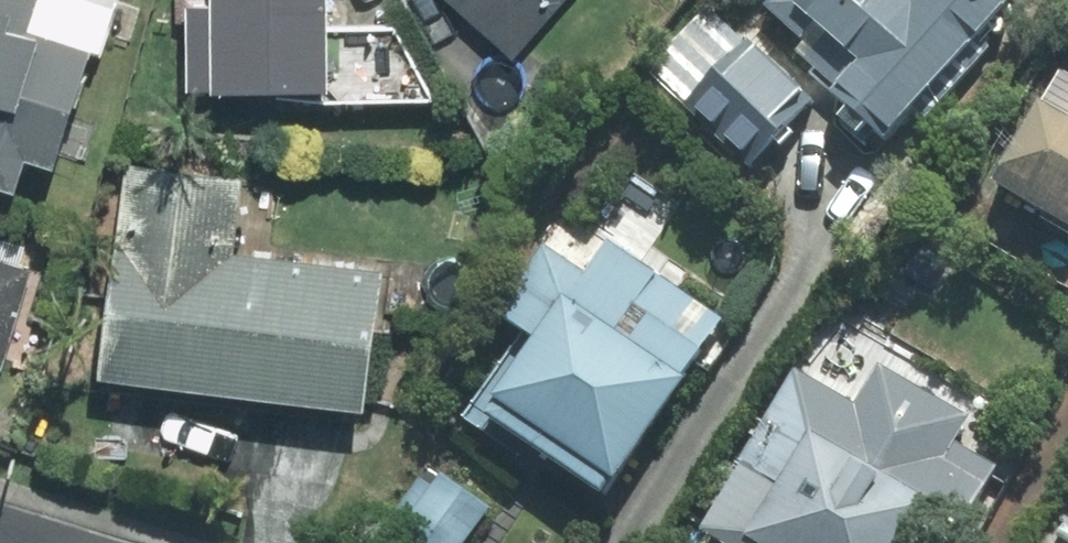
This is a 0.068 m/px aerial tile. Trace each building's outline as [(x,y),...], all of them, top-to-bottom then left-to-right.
[(19,167),(27,140),(54,149),(86,44),(21,24),(28,0),(0,0),(0,161),(19,167)] [(325,0),(198,0),(198,77),(325,77),(325,0)] [(520,36),(552,0),(478,0),(520,36)] [(919,9),(908,0),(812,0),(806,6),(831,28),(805,59),(892,133),(1007,0),(927,0),(919,9)] [(811,98),(753,47),(708,98),(766,149),(811,98)] [(1046,112),(1002,188),(1067,226),(1067,124),(1046,112)] [(238,186),(139,174),(117,365),(367,395),(381,276),(229,258),(238,186)] [(713,323),(613,256),(594,286),(549,256),(510,315),(534,331),(481,410),(601,490),(713,323)] [(0,260),(0,353),(1,354),(27,268),(0,260)] [(706,535),(719,542),(936,542),(953,513),(969,522),(1001,467),(957,442),(970,419),(879,366),(856,406),(795,371),(741,463),(746,466),(706,535)] [(492,509),(430,465),(382,533),(396,542),(468,542),(492,509)]
